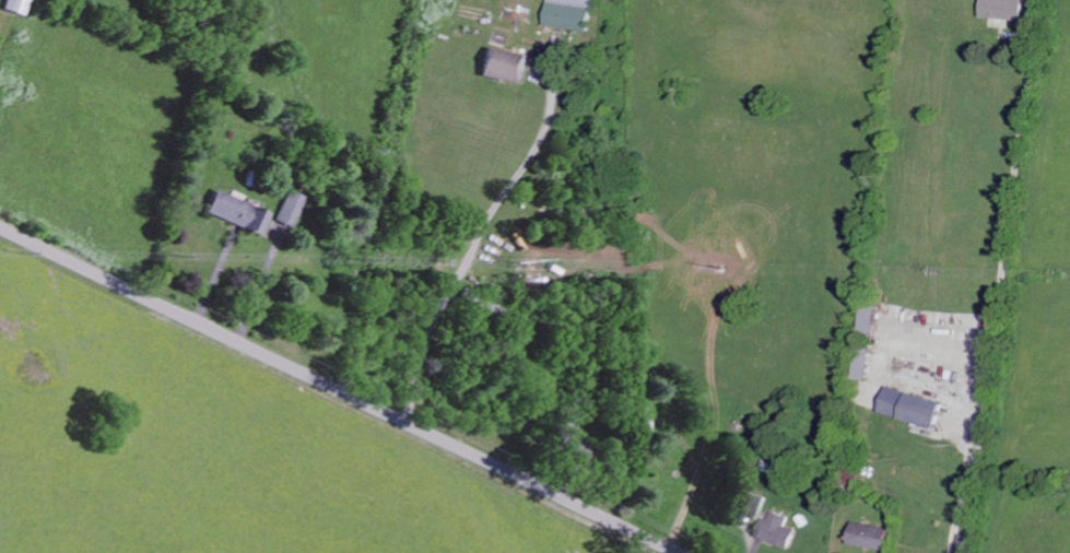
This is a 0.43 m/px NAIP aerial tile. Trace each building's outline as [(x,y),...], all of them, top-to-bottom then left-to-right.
[(24,15),(28,0),(6,0),(3,10),(24,15)] [(588,32),(594,0),(549,0),(545,25),(588,32)] [(1021,20),(1022,0),(981,0),(980,18),(1021,20)] [(528,55),(487,46),(481,75),(522,84),(528,55)] [(260,235),(269,211),(214,190),(205,214),(260,235)] [(306,196),(288,191),(278,222),(296,227),(306,196)] [(872,334),(876,308),(861,305),(857,331),(872,334)] [(853,380),(867,380),(869,351),(855,350),(853,380)] [(877,412),(931,429),(940,403),(886,386),(877,412)] [(756,521),(765,499),(752,494),(744,516),(756,521)] [(788,549),(795,530),(785,527),(788,518),(771,511),(768,520),(762,518),(755,538),(788,549)] [(888,529),(852,521),(847,544),(883,552),(888,529)]
